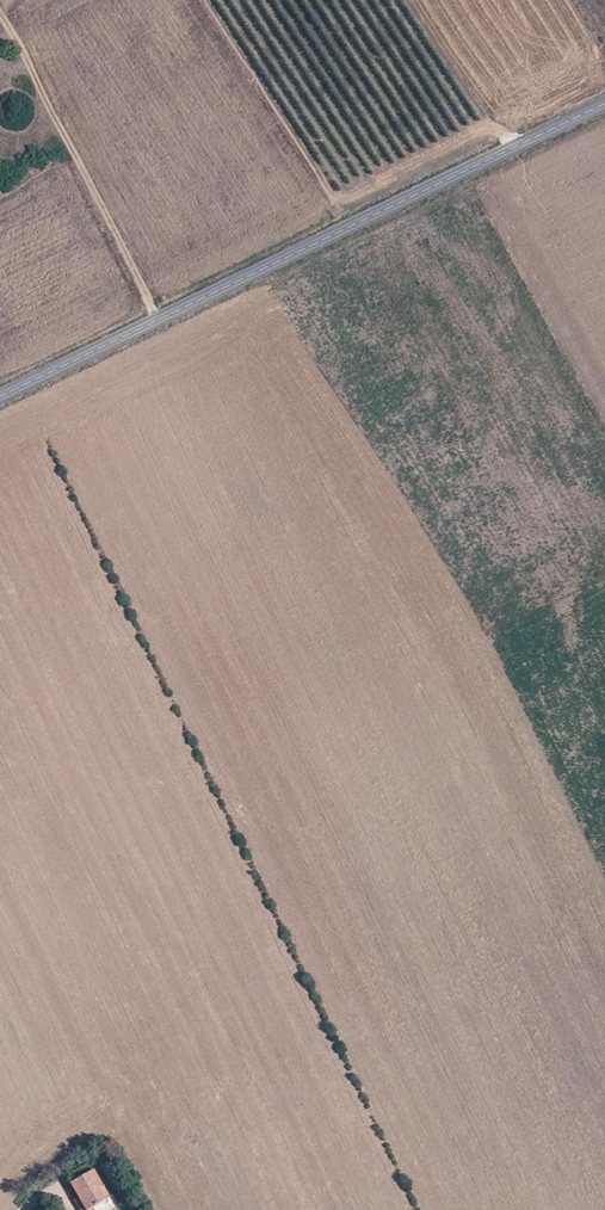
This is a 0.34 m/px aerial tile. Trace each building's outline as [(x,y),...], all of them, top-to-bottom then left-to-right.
[(86,1209),(112,1209),(115,1208),(94,1173),(72,1186),(86,1209)]
